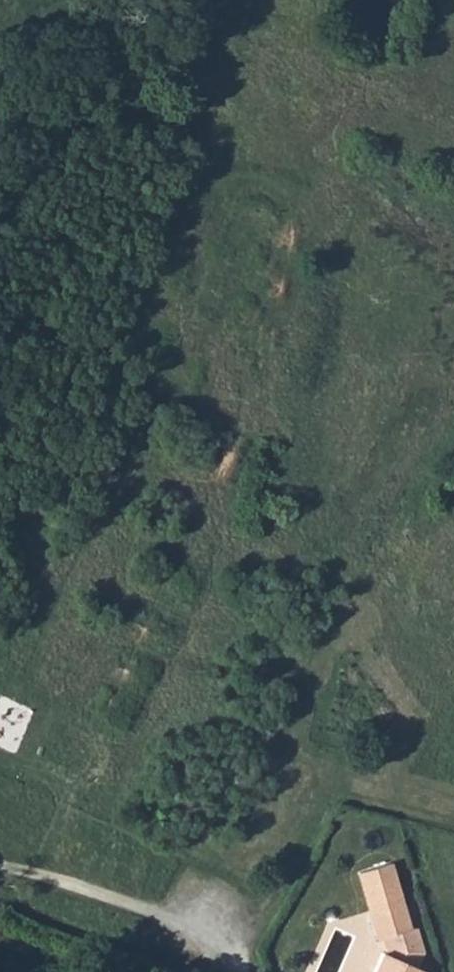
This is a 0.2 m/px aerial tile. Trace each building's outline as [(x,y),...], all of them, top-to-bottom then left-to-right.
[(423,970),(416,967),(420,944),(415,928),(410,929),(391,863),(359,872),(379,940),(384,938),(387,950),(385,953),(383,952),(374,971),(422,971),(423,970)]
